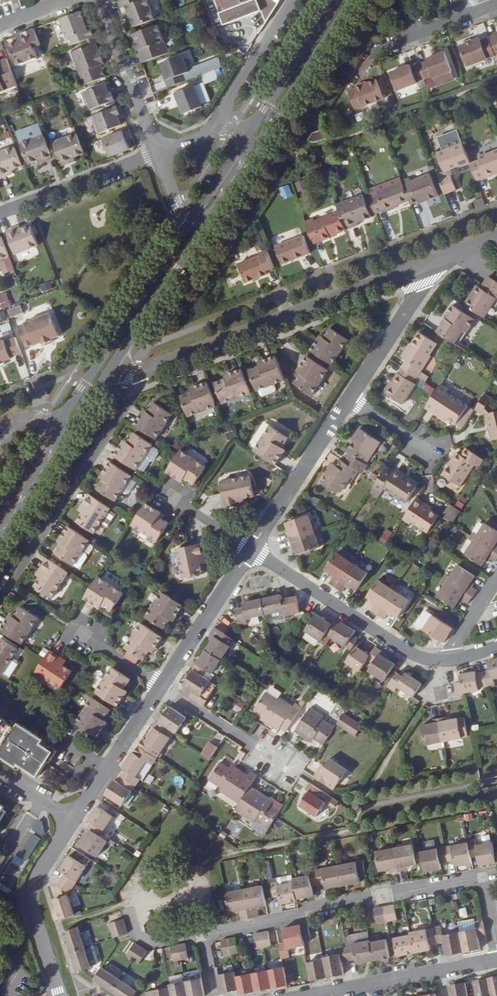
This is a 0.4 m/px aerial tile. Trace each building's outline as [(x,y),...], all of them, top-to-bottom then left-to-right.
[(118,0),(125,18),(127,17),(130,16),(132,20),(134,26),(155,18),(148,0),(138,0),(137,0),(118,0)] [(223,25),(236,20),(231,9),(244,4),(248,16),(261,12),(265,23),(278,3),(275,0),(215,0),(223,25)] [(231,9),(236,20),(248,16),(244,4),(231,9)] [(71,46),(94,37),(90,25),(87,25),(84,18),(82,11),(61,19),(71,46)] [(158,23),(131,34),(134,43),(138,42),(141,49),(137,50),(142,63),(170,52),(158,23)] [(42,45),(35,28),(17,35),(18,37),(19,41),(15,42),(9,44),(17,66),(38,58),(34,48),(42,45)] [(468,67),(496,56),(496,55),(490,38),(482,41),(481,39),(473,42),(460,47),(468,67)] [(84,85),(106,77),(101,65),(100,61),(103,60),(97,43),(72,53),(84,85)] [(419,64),(425,79),(433,76),(433,77),(453,70),(447,52),(435,56),(436,58),(427,62),(419,64)] [(166,80),(169,88),(186,81),(184,76),(190,74),(183,56),(161,63),(168,80),(166,80)] [(8,58),(0,61),(0,92),(19,85),(8,58)] [(417,82),(425,79),(419,64),(412,67),(411,65),(390,73),(397,90),(417,83),(417,82)] [(363,83),(355,86),(363,106),(384,98),(377,80),(364,85),(363,83)] [(92,109),(118,99),(115,91),(108,94),(108,92),(109,90),(107,84),(83,93),(87,102),(90,102),(92,109)] [(180,101),(182,108),(184,114),(203,106),(195,85),(175,93),(178,101),(180,101)] [(173,95),(162,99),(165,110),(176,107),(173,95)] [(116,115),(123,112),(120,106),(95,115),(97,121),(95,123),(99,133),(122,124),(119,117),(117,116),(116,115)] [(316,142),(317,142),(330,137),(327,129),(318,133),(317,132),(311,140),(312,141),(313,141),(314,142),(316,142)] [(126,140),(132,137),(129,130),(101,141),(105,150),(107,149),(110,156),(130,148),(126,140)] [(73,157),(83,154),(81,148),(76,133),(52,143),(58,157),(62,166),(69,163),(68,161),(74,159),(73,157)] [(20,145),(27,164),(37,161),(38,162),(44,160),(45,162),(52,159),(43,136),(20,145)] [(470,163),(463,144),(438,154),(445,172),(449,171),(459,167),(459,168),(470,163)] [(7,176),(6,174),(13,171),(12,170),(22,166),(14,147),(0,152),(0,179),(7,176)] [(477,182),(496,175),(496,173),(496,172),(496,171),(496,151),(480,158),(481,160),(471,164),(477,182)] [(409,200),(411,204),(419,201),(425,199),(426,202),(439,196),(431,175),(412,182),(411,179),(402,182),(403,184),(409,200)] [(439,181),(445,195),(457,190),(452,176),(447,178),(439,181)] [(304,179),(294,182),(298,193),(308,189),(304,179)] [(371,198),(377,212),(385,209),(386,211),(395,208),(394,206),(409,200),(403,184),(379,193),(380,195),(371,198)] [(279,187),(281,197),(290,195),(288,185),(279,187)] [(339,212),(346,230),(360,224),(359,221),(363,219),(364,221),(373,217),(372,214),(367,200),(365,195),(336,205),(339,212)] [(482,197),(472,200),(475,208),(484,205),(482,197)] [(372,214),(377,212),(371,198),(367,200),(372,214)] [(331,235),(346,230),(339,212),(316,221),(315,219),(305,222),(308,228),(314,244),(332,237),(331,235)] [(38,246),(31,226),(21,230),(21,228),(14,231),(13,228),(6,231),(8,235),(15,255),(38,246)] [(305,236),(277,247),(283,263),(311,253),(305,236)] [(9,257),(2,237),(0,238),(0,260),(9,257)] [(277,266),(270,249),(262,253),(263,255),(241,263),(248,281),(270,273),(269,269),(277,266)] [(0,260),(0,264),(3,272),(13,268),(9,257),(0,260)] [(489,276),(484,284),(496,294),(496,281),(489,276)] [(496,298),(496,294),(484,284),(481,288),(496,298)] [(484,318),(496,298),(481,288),(478,286),(465,305),(484,318)] [(12,305),(7,292),(0,295),(0,309),(12,305)] [(23,305),(9,309),(11,317),(25,314),(23,305)] [(447,319),(438,332),(455,344),(462,334),(466,336),(476,320),(453,306),(445,318),(447,319)] [(0,312),(0,321),(8,317),(5,310),(0,312)] [(43,345),(54,341),(53,340),(61,337),(51,313),(26,323),(27,324),(19,327),(27,348),(34,345),(35,347),(43,343),(43,345)] [(11,322),(2,325),(4,333),(14,330),(11,322)] [(312,351),(334,365),(351,340),(332,328),(326,338),(323,342),(320,340),(312,351)] [(408,362),(404,368),(418,377),(422,371),(421,370),(437,345),(420,334),(403,359),(408,362)] [(462,334),(455,344),(459,346),(466,336),(462,334)] [(22,354),(16,338),(5,341),(5,340),(0,342),(0,364),(5,363),(5,362),(12,358),(12,357),(22,354)] [(305,370),(302,374),(296,384),(314,397),(330,371),(309,356),(302,368),(305,370)] [(259,391),(286,381),(277,357),(266,361),(267,365),(263,367),(251,371),(259,391)] [(418,377),(404,368),(393,384),(386,394),(402,405),(415,385),(414,384),(418,377)] [(252,394),(243,370),(232,374),(233,378),(228,380),(217,384),(224,404),(252,394)] [(217,406),(209,383),(197,387),(198,391),(193,393),(183,397),(190,416),(217,406)] [(386,394),(393,384),(391,383),(384,393),(386,394)] [(437,390),(425,408),(434,414),(435,412),(447,419),(457,426),(469,408),(447,394),(448,392),(440,386),(437,390)] [(485,395),(475,409),(483,414),(492,400),(485,395)] [(142,415),(136,424),(157,438),(173,414),(155,403),(149,413),(146,417),(142,415)] [(457,426),(462,429),(474,411),(469,408),(457,426)] [(435,412),(434,414),(446,421),(447,419),(435,412)] [(256,451),(277,465),(285,454),(281,452),(284,447),(290,438),(272,427),(256,451)] [(350,454),(345,462),(360,472),(363,474),(369,466),(367,465),(381,443),(360,429),(354,440),(356,441),(348,453),(350,454)] [(122,444),(115,455),(136,469),(152,445),(134,433),(128,443),(126,447),(122,444)] [(462,485),(477,463),(481,466),(486,459),(468,447),(463,455),(459,452),(445,474),(462,485)] [(206,467),(181,451),(180,454),(168,472),(178,479),(180,476),(185,479),(195,485),(206,467)] [(132,475),(111,461),(103,473),(107,476),(104,480),(98,489),(115,500),(132,475)] [(345,462),(343,461),(339,467),(335,464),(332,470),(322,484),(338,494),(344,493),(348,486),(354,477),(356,478),(360,472),(345,462)] [(395,474),(386,468),(376,482),(374,486),(383,492),(385,488),(407,503),(419,487),(396,472),(395,474)] [(132,475),(124,488),(127,490),(130,490),(137,479),(132,475)] [(222,483),(227,507),(239,505),(238,500),(246,499),(256,497),(251,477),(222,483)] [(350,488),(356,478),(354,477),(348,486),(350,488)] [(374,486),(371,491),(379,497),(383,492),(374,486)] [(111,508),(90,494),(82,505),(86,508),(83,512),(77,522),(94,533),(111,508)] [(463,506),(466,498),(459,495),(455,504),(463,506)] [(427,502),(418,497),(405,517),(413,523),(414,521),(429,531),(441,514),(432,509),(425,504),(427,502)] [(134,523),(133,525),(157,541),(169,524),(159,517),(154,515),(157,510),(147,503),(134,523)] [(461,510),(453,505),(448,513),(449,514),(456,518),(461,510)] [(294,519),(287,522),(290,530),(287,531),(290,539),(315,530),(314,527),(310,514),(301,517),(294,519)] [(476,539),(496,552),(496,530),(486,523),(478,536),(476,539)] [(89,540),(69,526),(61,537),(65,540),(62,544),(56,553),(73,565),(89,540)] [(387,543),(391,530),(383,528),(379,541),(387,543)] [(315,530),(290,539),(292,546),(295,546),(298,554),(305,551),(311,549),(320,546),(316,533),(315,530)] [(280,540),(282,548),(289,547),(287,538),(280,540)] [(474,542),(465,555),(483,566),(486,560),(489,556),(491,558),(496,561),(496,560),(496,552),(476,539),(474,542)] [(373,540),(369,546),(382,554),(386,547),(373,540)] [(205,557),(203,544),(178,549),(184,579),(204,575),(202,565),(201,558),(205,557)] [(337,552),(326,568),(332,572),(335,575),(333,577),(330,583),(336,587),(353,562),(350,560),(337,552)] [(68,572),(47,558),(40,570),(44,572),(41,576),(34,587),(51,598),(68,572)] [(353,562),(336,587),(343,591),(346,586),(348,583),(351,585),(357,589),(368,573),(356,564),(353,562)] [(450,578),(448,580),(473,596),(478,590),(473,587),(470,585),(472,582),(476,576),(458,565),(450,578)] [(91,588),(84,599),(94,606),(97,602),(101,605),(111,611),(123,594),(98,578),(91,588)] [(379,579),(367,596),(373,600),(376,602),(375,605),(371,610),(378,614),(394,590),(392,588),(379,579)] [(448,580),(447,583),(438,596),(455,607),(459,601),(461,598),(464,600),(469,603),(473,596),(448,580)] [(394,590),(378,614),(384,618),(388,614),(390,611),(393,613),(399,617),(410,600),(398,592),(394,590)] [(177,618),(184,606),(163,593),(146,618),(164,629),(170,620),(173,616),(177,618)] [(293,612),(290,597),(282,598),(281,593),(274,595),(262,597),(266,614),(284,610),(285,614),(293,612)] [(244,606),(238,607),(241,623),(248,622),(247,618),(266,614),(262,597),(250,600),(243,601),(244,606)] [(8,619),(1,630),(21,643),(38,619),(21,608),(14,617),(12,621),(8,619)] [(327,633),(334,621),(328,617),(326,620),(317,614),(306,631),(322,641),(327,633)] [(432,634),(438,638),(444,643),(449,635),(451,636),(455,629),(445,622),(434,615),(432,618),(424,629),(432,634)] [(351,649),(359,638),(354,634),(356,631),(342,622),(340,625),(334,621),(327,633),(332,637),(351,649)] [(155,650),(163,638),(143,624),(126,650),(143,661),(149,651),(152,648),(155,650)] [(225,633),(215,627),(210,634),(214,636),(206,648),(222,659),(234,640),(225,633)] [(1,674),(11,658),(17,649),(0,638),(0,639),(0,673),(1,674)] [(374,663),(382,650),(376,647),(371,655),(357,646),(347,661),(361,670),(368,659),(374,663)] [(222,659),(206,648),(196,662),(194,661),(191,666),(204,675),(207,670),(212,674),(222,659)] [(389,655),(382,650),(374,663),(369,670),(385,680),(396,664),(387,658),(389,655)] [(45,659),(36,672),(61,688),(72,671),(62,665),(58,662),(61,658),(50,651),(45,659)] [(11,658),(1,674),(8,678),(16,666),(16,661),(11,658)] [(484,673),(489,687),(495,685),(493,681),(496,679),(496,658),(487,662),(490,671),(484,673)] [(204,675),(191,666),(186,674),(189,676),(184,685),(194,692),(196,693),(207,701),(218,684),(211,680),(204,675)] [(97,694),(118,708),(125,697),(121,695),(125,690),(131,681),(113,669),(97,694)] [(207,670),(204,675),(211,680),(214,675),(212,674),(207,670)] [(397,686),(414,697),(423,684),(406,672),(403,677),(397,673),(389,686),(395,689),(397,686)] [(461,676),(461,679),(462,681),(455,683),(458,695),(464,694),(480,691),(480,689),(489,687),(484,673),(477,674),(476,673),(461,676)] [(194,692),(190,697),(203,706),(207,701),(196,693),(194,692)] [(281,727),(287,730),(302,707),(299,705),(297,704),(295,706),(281,698),(279,701),(267,693),(255,710),(268,719),(266,722),(279,731),(281,727)] [(77,724),(98,737),(105,728),(101,725),(104,721),(110,712),(93,700),(77,724)] [(238,700),(233,709),(239,713),(245,704),(238,700)] [(182,713),(170,705),(164,715),(161,714),(157,720),(175,732),(177,733),(188,717),(182,713)] [(314,739),(324,746),(335,728),(322,719),(324,717),(311,709),(295,732),(312,743),(314,739)] [(356,736),(363,727),(344,714),(338,725),(356,736)] [(17,764),(36,777),(53,752),(41,744),(44,740),(19,723),(16,727),(0,716),(0,753),(17,764)] [(447,717),(440,719),(444,742),(463,738),(459,719),(448,720),(447,717)] [(444,742),(440,719),(432,720),(433,723),(423,725),(426,746),(444,742)] [(139,746),(157,758),(175,732),(157,720),(153,726),(155,727),(146,741),(143,739),(139,746)] [(199,755),(210,760),(216,745),(206,741),(199,755)] [(136,786),(140,781),(136,778),(146,762),(152,766),(157,758),(139,746),(134,754),(132,753),(121,769),(126,772),(123,777),(136,786)] [(17,765),(17,764),(0,753),(0,754),(17,765)] [(319,770),(314,777),(335,791),(339,785),(340,785),(349,770),(331,759),(322,772),(319,770)] [(220,791),(239,803),(251,786),(245,782),(252,772),(246,768),(244,772),(236,767),(234,770),(221,762),(209,780),(222,788),(220,791)] [(114,781),(104,796),(122,808),(136,786),(123,777),(118,784),(114,781)] [(331,797),(310,783),(306,790),(308,792),(300,805),(318,817),(328,803),(335,808),(338,802),(331,797)] [(239,803),(235,809),(255,822),(256,820),(270,828),(277,818),(281,810),(272,805),(274,801),(251,786),(239,803)] [(91,822),(87,828),(100,837),(113,817),(97,807),(88,821),(91,822)] [(242,827),(247,829),(249,826),(230,817),(223,830),(236,837),(242,827)] [(40,821),(35,829),(43,834),(48,826),(40,821)] [(100,837),(87,828),(83,834),(87,837),(80,846),(97,857),(107,841),(100,837)] [(28,861),(42,838),(34,833),(20,856),(28,861)] [(479,865),(496,862),(495,853),(493,841),(476,844),(475,841),(468,843),(471,858),(477,857),(479,865)] [(445,847),(447,863),(454,861),(455,867),(472,863),(471,861),(471,858),(468,843),(445,847)] [(394,849),(399,872),(406,870),(406,867),(416,865),(412,846),(394,849)] [(421,852),(424,873),(441,870),(440,864),(447,863),(445,847),(421,852)] [(391,873),(399,872),(394,849),(376,852),(380,873),(390,871),(391,873)] [(64,873),(60,878),(73,887),(86,867),(69,855),(60,869),(64,873)] [(339,864),(343,885),(360,882),(359,875),(366,874),(363,859),(339,864)] [(316,869),(318,884),(325,883),(326,888),(343,885),(339,864),(316,869)] [(311,886),(318,884),(316,869),(308,870),(309,874),(292,878),(293,882),(296,899),(312,896),(311,886)] [(73,887),(60,878),(56,884),(59,896),(54,898),(61,919),(74,915),(68,894),(73,887)] [(276,882),(269,883),(272,899),(279,898),(280,904),(296,901),(296,899),(293,882),(276,886),(276,882)] [(262,885),(244,889),(249,918),(258,916),(258,912),(256,907),(266,905),(262,885)] [(244,889),(225,892),(226,902),(226,903),(228,912),(239,910),(240,916),(240,919),(249,918),(244,889)] [(387,906),(390,920),(397,918),(394,904),(387,906)] [(383,922),(386,921),(390,920),(387,906),(380,907),(383,922)] [(376,923),(383,922),(380,907),(373,909),(376,923)] [(461,918),(467,916),(464,907),(458,909),(461,918)] [(110,930),(124,925),(122,918),(108,923),(110,930)] [(459,931),(463,952),(480,949),(477,937),(485,936),(482,920),(475,922),(476,928),(459,931)] [(310,938),(308,923),(301,925),(303,939),(310,938)] [(113,937),(127,933),(124,925),(110,930),(113,937)] [(303,939),(301,925),(284,928),(286,942),(279,943),(282,958),(289,956),(287,949),(304,945),(303,939)] [(71,950),(84,946),(78,926),(64,930),(71,950)] [(433,927),(436,942),(443,941),(445,953),(445,955),(463,952),(459,931),(442,935),(440,926),(433,927)] [(410,934),(413,953),(430,950),(429,944),(436,942),(433,927),(409,932),(410,934)] [(270,945),(267,931),(264,932),(260,932),(263,947),(270,945)] [(263,947),(260,932),(253,934),(256,949),(263,947)] [(347,942),(367,940),(366,933),(347,936),(347,942)] [(394,938),(397,956),(413,953),(410,934),(394,938)] [(240,951),(237,937),(228,939),(231,953),(240,951)] [(231,953),(228,939),(221,940),(224,955),(231,953)] [(369,942),(373,961),(389,958),(386,939),(369,942)] [(356,964),(364,963),(373,961),(369,942),(369,940),(353,942),(353,944),(345,946),(349,961),(355,959),(356,964)] [(125,955),(132,959),(140,946),(134,942),(125,955)] [(189,957),(186,943),(177,945),(180,959),(189,957)] [(91,963),(97,961),(92,945),(86,947),(91,963)] [(173,960),(180,959),(177,945),(170,946),(173,960)] [(90,967),(84,946),(71,950),(78,972),(85,970),(84,969),(90,967)] [(137,963),(146,950),(140,946),(132,959),(137,963)] [(323,959),(326,977),(343,974),(341,962),(349,961),(345,946),(338,947),(339,953),(323,956),(323,959)] [(307,962),(310,981),(326,977),(323,959),(307,962)] [(271,987),(287,984),(284,966),(267,970),(271,987)] [(93,979),(111,990),(119,978),(101,967),(93,979)] [(254,991),(271,987),(267,970),(251,973),(254,991)] [(237,990),(235,976),(234,971),(218,974),(221,993),(237,990)] [(254,991),(251,973),(235,976),(237,990),(238,994),(254,991)] [(188,995),(205,995),(200,977),(184,980),(188,995)] [(119,995),(133,995),(137,990),(119,978),(111,990),(119,995)] [(490,979),(476,982),(477,984),(479,995),(493,995),(490,979)] [(171,995),(188,995),(184,980),(168,984),(169,986),(171,995)] [(469,986),(468,984),(451,987),(453,995),(470,995),(469,986)] [(146,995),(171,995),(169,986),(145,991),(146,995)]
